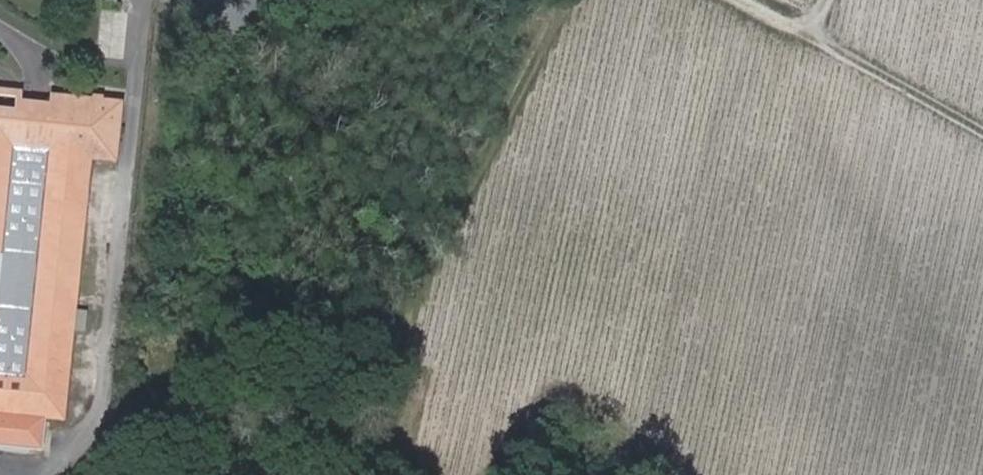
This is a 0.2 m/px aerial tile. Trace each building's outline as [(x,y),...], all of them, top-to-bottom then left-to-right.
[(49,102),(21,99),(21,89),(0,87),(0,118),(46,122),(47,122),(49,102)] [(45,447),(48,414),(16,411),(18,398),(39,399),(50,400),(60,317),(74,318),(82,241),(68,239),(76,178),(89,179),(91,161),(92,149),(116,150),(121,101),(50,94),(49,102),(47,122),(46,122),(0,118),(0,443),(45,447)] [(92,149),(91,161),(115,162),(116,150),(92,149)] [(68,239),(82,241),(89,179),(76,178),(68,239)] [(16,411),(48,414),(63,415),(74,318),(60,317),(50,400),(39,399),(18,398),(16,411)]
